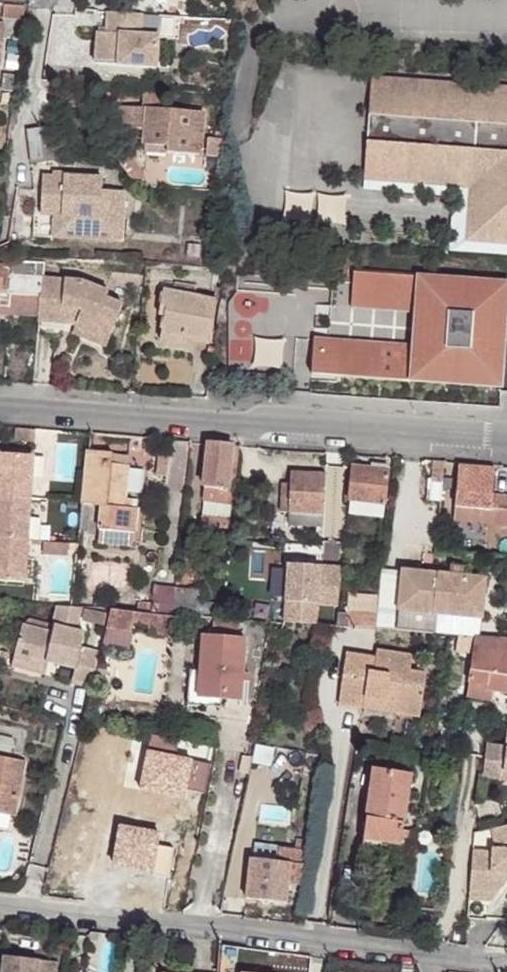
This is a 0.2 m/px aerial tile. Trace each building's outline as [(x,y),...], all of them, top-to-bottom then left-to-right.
[(4,4),(3,17),(24,19),(25,6),(4,4)] [(158,15),(108,11),(106,32),(96,31),(94,63),(156,67),(158,15)] [(15,75),(4,73),(1,87),(13,89),(15,75)] [(371,79),(363,178),(471,186),(468,240),(506,243),(506,89),(371,79)] [(143,91),(142,107),(163,109),(164,93),(143,91)] [(119,106),(118,128),(145,130),(144,145),(166,147),(166,153),(200,155),(204,112),(163,109),(142,107),(119,106)] [(40,129),(43,161),(58,158),(54,127),(40,129)] [(26,130),(30,162),(43,161),(40,129),(26,130)] [(221,139),(207,138),(206,155),(220,156),(221,139)] [(141,186),(145,176),(132,158),(121,157),(119,160),(135,183),(141,186)] [(101,179),(42,176),(40,214),(33,214),(31,237),(53,238),(81,239),(121,241),(123,192),(101,191),(101,179)] [(38,316),(44,277),(46,263),(9,261),(9,256),(0,255),(0,314),(38,316)] [(418,277),(354,273),(351,307),(416,312),(418,277)] [(38,316),(38,321),(67,323),(69,317),(73,307),(81,311),(91,285),(81,281),(44,277),(38,316)] [(413,346),(314,340),(312,375),(411,381),(502,387),(506,305),(506,283),(465,280),(418,277),(416,312),(413,346)] [(164,317),(162,330),(187,334),(211,338),(218,297),(195,294),(198,284),(175,280),(173,290),(164,289),(160,306),(166,307),(164,317)] [(78,320),(76,324),(110,337),(123,305),(106,298),(109,292),(91,285),(81,311),(78,320)] [(73,307),(69,317),(78,320),(81,311),(73,307)] [(38,321),(37,335),(59,337),(61,335),(62,333),(63,331),(67,323),(38,321)] [(106,348),(110,337),(76,324),(72,335),(106,348)] [(162,330),(160,341),(184,345),(187,334),(162,330)] [(250,370),(294,370),(294,346),(250,346),(250,370)] [(204,501),(203,516),(229,519),(231,505),(226,505),(227,489),(232,444),(208,443),(203,501),(204,501)] [(88,450),(83,504),(101,505),(98,544),(132,546),(136,510),(132,509),(124,508),(125,499),(128,466),(110,464),(112,454),(112,453),(88,450)] [(30,499),(33,457),(0,454),(0,497),(30,499)] [(112,454),(110,464),(128,466),(129,456),(112,454)] [(431,485),(442,486),(444,462),(433,461),(431,485)] [(352,466),(351,477),(350,480),(365,481),(367,468),(352,466)] [(455,506),(471,507),(470,523),(506,525),(506,497),(493,496),(495,468),(459,466),(455,506)] [(350,480),(349,500),(350,500),(383,504),(384,504),(388,470),(367,468),(365,481),(350,480)] [(290,484),(289,513),(324,514),(326,474),(290,472),(290,484)] [(281,483),(280,512),(289,513),(290,484),(281,483)] [(441,501),(441,492),(430,491),(427,491),(426,500),(441,501)] [(0,497),(0,539),(27,541),(30,499),(0,497)] [(124,508),(132,509),(133,499),(125,499),(124,508)] [(350,500),(349,511),(382,514),(383,504),(350,500)] [(455,506),(454,522),(470,523),(471,507),(455,506)] [(289,513),(288,525),(323,527),(324,514),(289,513)] [(203,516),(201,515),(200,525),(229,529),(231,519),(229,519),(203,516)] [(24,584),(27,541),(0,539),(0,582),(24,584)] [(67,544),(44,542),(43,555),(66,556),(67,544)] [(316,603),(337,605),(341,568),(288,563),(285,602),(284,622),(315,624),(316,603)] [(482,618),(486,578),(463,576),(462,583),(451,582),(451,575),(402,570),(402,571),(382,570),(380,587),(400,588),(398,610),(450,615),(448,634),(459,635),(476,637),(479,637),(481,618),(482,618)] [(153,586),(151,612),(172,614),(175,588),(153,586)] [(376,629),(395,630),(398,610),(400,588),(380,587),(378,597),(376,629)] [(175,588),(172,614),(189,615),(192,590),(175,588)] [(189,615),(211,617),(211,616),(219,617),(219,613),(211,611),(212,604),(197,602),(198,591),(192,590),(189,615)] [(376,629),(378,597),(348,594),(347,609),(354,610),(354,614),(348,614),(347,624),(347,626),(376,629)] [(52,625),(50,632),(23,625),(22,625),(13,660),(33,665),(35,658),(48,661),(75,668),(72,681),(93,686),(100,653),(81,648),(85,634),(75,631),(81,608),(71,607),(57,606),(52,625)] [(111,609),(106,630),(133,633),(134,624),(148,626),(147,635),(173,638),(176,617),(111,609)] [(102,616),(87,612),(85,620),(100,624),(102,616)] [(348,614),(339,613),(337,623),(347,624),(348,614)] [(50,632),(52,625),(29,619),(23,625),(50,632)] [(200,672),(199,696),(220,697),(242,699),(242,681),(243,672),(244,638),(237,637),(238,621),(213,620),(212,636),(202,636),(200,672)] [(476,637),(459,635),(457,651),(474,653),(476,637)] [(476,637),(474,653),(470,682),(488,685),(487,689),(495,690),(506,692),(506,641),(479,637),(476,637)] [(346,654),(339,705),(363,708),(365,697),(399,702),(397,713),(420,716),(426,673),(410,672),(412,656),(376,651),(375,658),(346,654)] [(45,674),(48,661),(35,658),(33,665),(13,660),(12,666),(45,674)] [(190,703),(220,705),(220,697),(199,696),(200,672),(191,671),(190,703)] [(243,672),(242,681),(250,681),(251,673),(243,672)] [(488,685),(470,682),(467,697),(493,701),(495,690),(487,689),(488,685)] [(397,713),(399,702),(365,697),(363,708),(397,713)] [(505,772),(506,772),(506,734),(506,746),(488,744),(483,778),(504,781),(505,772)] [(274,749),(258,746),(255,762),(271,765),(274,749)] [(143,747),(132,747),(132,756),(143,756),(143,747)] [(110,770),(106,801),(128,805),(129,796),(168,801),(185,803),(185,798),(195,800),(200,766),(149,757),(143,756),(132,756),(129,757),(127,771),(110,770)] [(25,762),(0,758),(0,813),(15,815),(25,762)] [(374,769),(363,841),(401,846),(403,831),(411,775),(374,769)] [(164,832),(161,854),(191,857),(198,816),(184,814),(181,833),(164,832)] [(468,891),(500,891),(506,883),(506,825),(492,829),(496,848),(492,849),(491,856),(471,853),(469,866),(469,884),(468,891)] [(415,832),(403,831),(401,846),(412,849),(415,832)] [(250,859),(245,899),(286,904),(288,884),(301,885),(304,851),(280,849),(279,862),(250,859)] [(493,900),(500,891),(468,891),(468,900),(493,900)] [(222,946),(220,960),(237,961),(238,947),(222,946)] [(57,962),(4,957),(2,971),(55,971),(57,962)] [(232,971),(236,971),(237,961),(220,960),(219,970),(232,971)]
